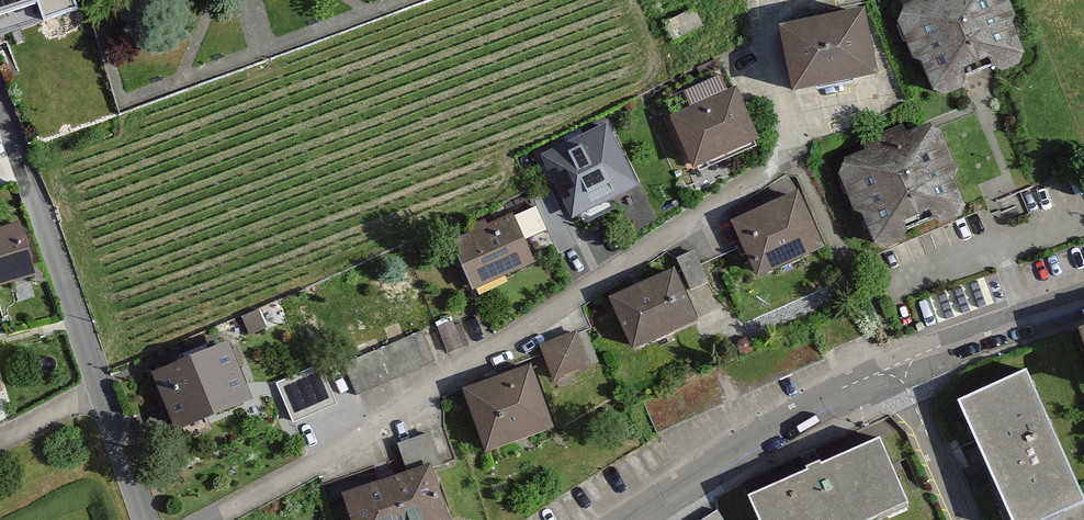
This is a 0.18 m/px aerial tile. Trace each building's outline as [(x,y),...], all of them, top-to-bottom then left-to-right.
[(37,10),(43,26),(78,14),(73,0),(0,0),(0,22),(37,10)] [(954,103),(978,89),(974,80),(998,68),(1016,75),(1039,65),(1007,0),(929,0),(930,2),(909,13),(905,29),(937,95),(954,103)] [(788,35),(801,98),(883,81),(869,17),(788,35)] [(675,122),(700,174),(764,143),(739,92),(730,97),(722,80),(685,98),(692,114),(675,122)] [(876,245),(893,252),(917,239),(913,229),(937,218),(955,225),(977,215),(934,124),(909,136),(904,126),(866,145),(869,151),(848,162),(843,179),(876,245)] [(546,160),(579,222),(641,189),(608,127),(546,160)] [(737,226),(762,281),(824,254),(799,199),(737,226)] [(453,248),(475,294),(534,267),(524,243),(547,232),(537,208),(453,248)] [(35,279),(20,229),(0,235),(0,290),(35,279)] [(692,285),(711,277),(697,246),(679,254),(692,285)] [(616,303),(640,354),(701,326),(677,275),(616,303)] [(436,362),(424,332),(347,363),(360,393),(436,362)] [(543,349),(557,384),(592,370),(578,335),(543,349)] [(157,380),(181,436),(257,404),(233,348),(157,380)] [(320,367),(276,386),(293,424),(337,404),(320,367)] [(467,395),(488,456),(553,434),(532,372),(467,395)] [(1012,519),(1050,519),(1083,505),(1083,504),(1025,373),(959,402),(1012,519)] [(756,519),(878,519),(902,510),(876,447),(748,500),(756,519)] [(354,519),(449,519),(433,471),(347,500),(354,519)]
